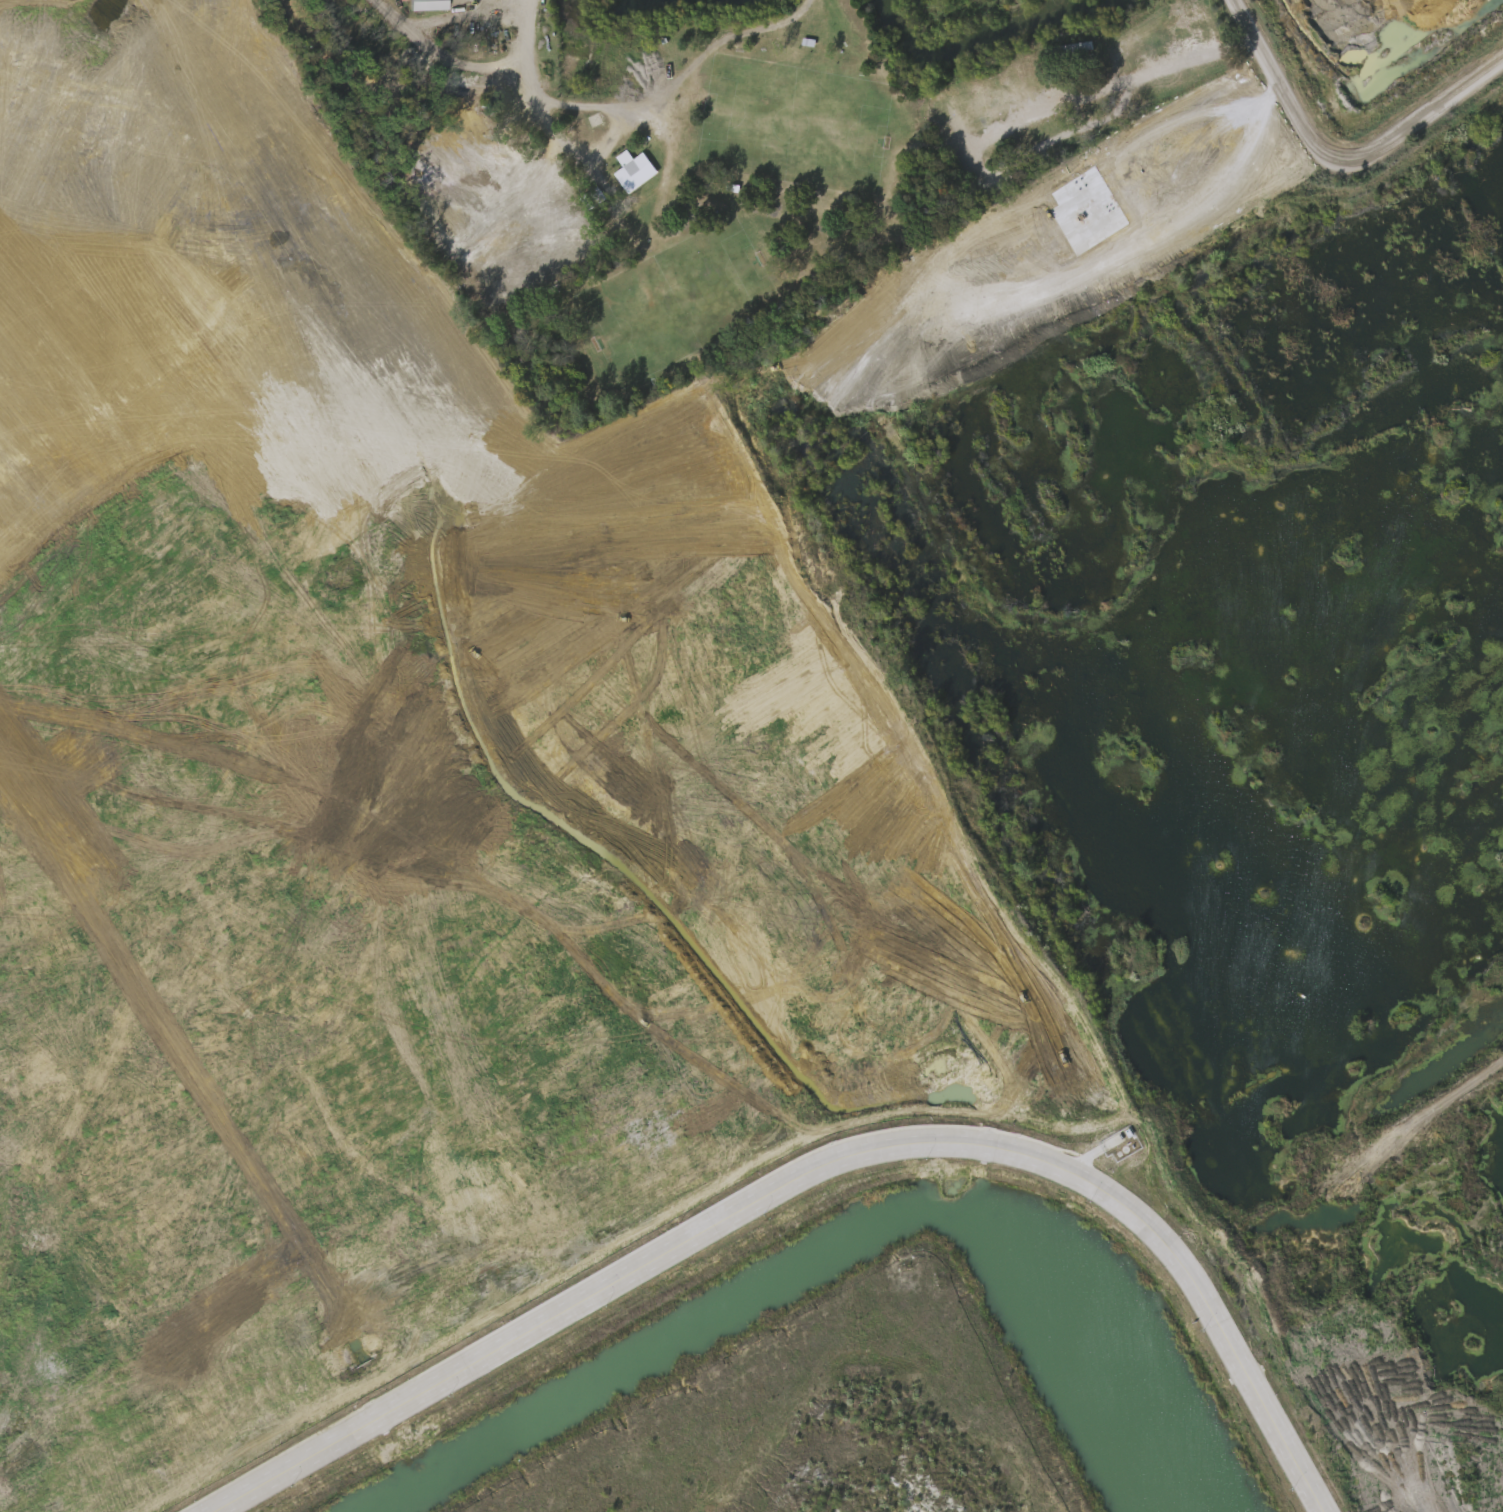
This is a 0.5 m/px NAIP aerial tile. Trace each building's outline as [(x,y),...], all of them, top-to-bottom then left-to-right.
[(412,10),(412,0),(449,0),(449,10),(412,10)] [(627,167),(636,160),(643,170),(634,177),(627,167)]
